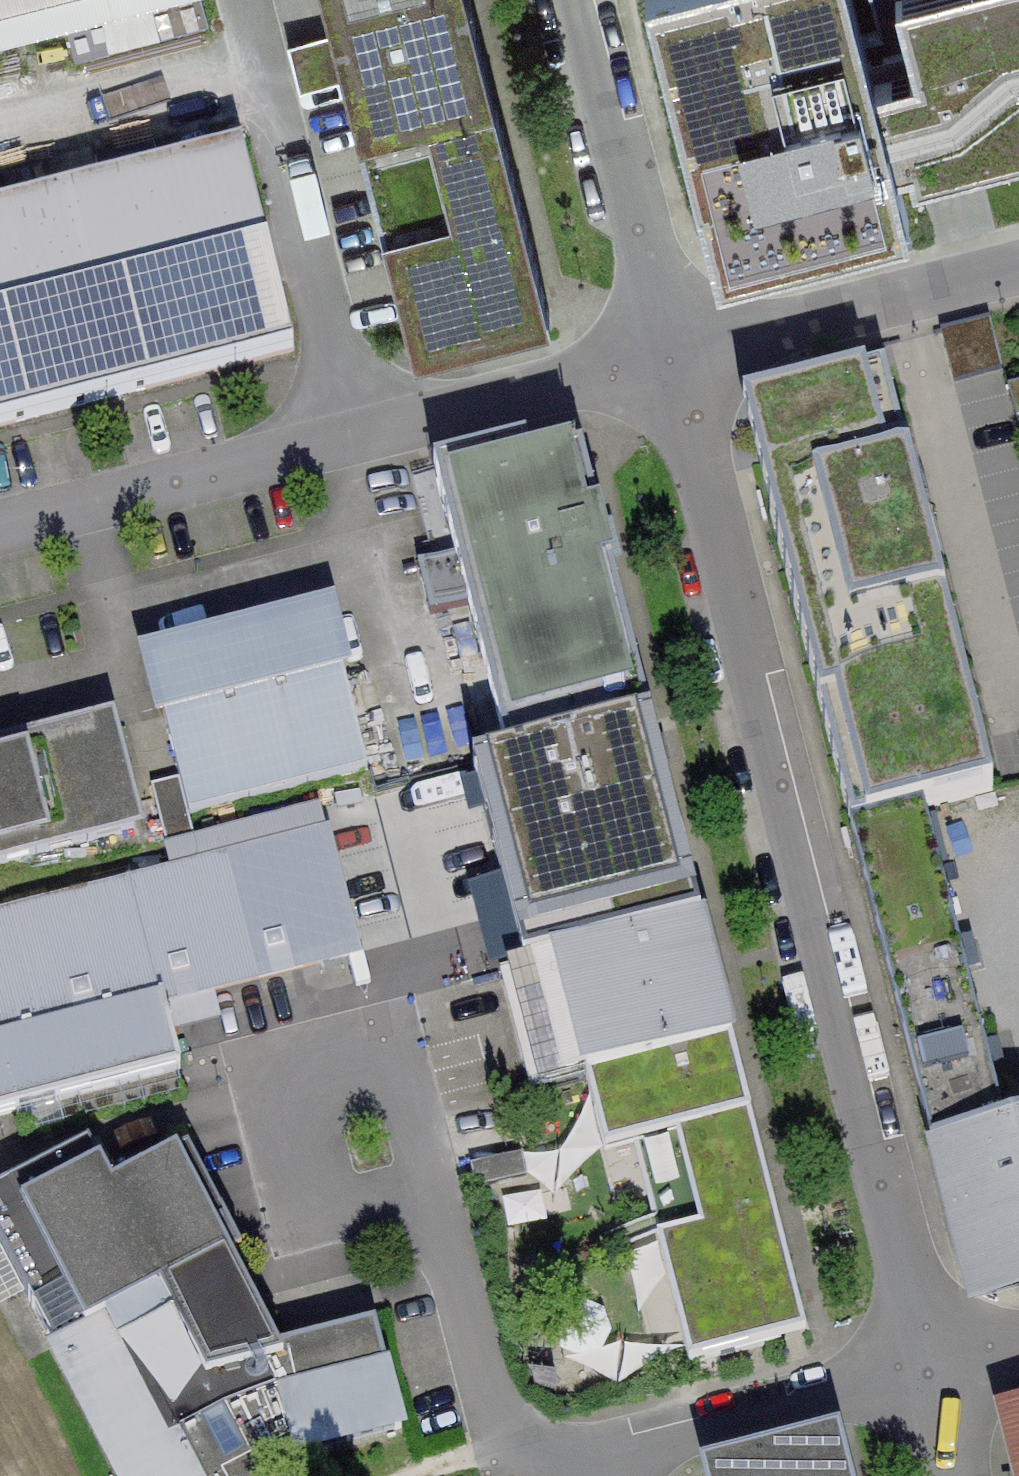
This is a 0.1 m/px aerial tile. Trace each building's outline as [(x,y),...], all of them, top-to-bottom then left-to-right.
[(101,17),(168,0),(0,0),(0,44),(101,17)] [(201,0),(168,0),(101,17),(109,49),(208,24),(201,0)] [(469,0),(326,0),(365,152),(500,117),(469,0)] [(1018,144),(1018,0),(892,0),(906,56),(867,66),(850,0),(642,0),(708,258),(901,209),(893,176),(1018,144)] [(500,117),(365,152),(413,334),(547,300),(500,117)] [(240,149),(0,212),(0,428),(293,351),(240,149)] [(989,323),(942,334),(954,385),(1001,373),(989,323)] [(765,410),(865,820),(1018,783),(1018,762),(924,372),(765,410)] [(651,727),(582,459),(502,479),(496,457),(433,473),(455,557),(419,567),(431,615),(468,606),(508,761),(651,727)] [(369,770),(330,619),(158,663),(148,666),(151,677),(162,720),(165,719),(181,781),(190,816),(369,770)] [(121,776),(123,775),(110,726),(8,752),(9,755),(0,757),(0,865),(135,829),(121,776)] [(514,964),(699,918),(651,727),(466,773),(514,964)] [(190,816),(181,781),(151,789),(165,846),(196,838),(190,816)] [(850,828),(932,1147),(1006,1129),(925,809),(850,828)] [(357,954),(338,879),(326,833),(0,916),(0,1117),(181,1070),(164,1004),(357,954)] [(338,879),(357,954),(384,947),(365,872),(338,879)] [(587,1081),(732,1044),(699,918),(500,971),(531,1095),(587,1081)] [(807,1336),(732,1044),(587,1081),(606,1155),(634,1148),(690,1366),(807,1336)] [(932,1147),(933,1157),(935,1157),(971,1293),(1018,1281),(1018,1125),(1006,1129),(932,1147)] [(0,1192),(0,1249),(121,1475),(257,1475),(256,1474),(295,1453),(297,1455),(402,1430),(375,1325),(271,1348),(225,1262),(242,1253),(188,1152),(113,1192),(88,1146),(0,1192)] [(521,1154),(472,1167),(478,1190),(527,1177),(521,1154)] [(1018,1456),(1018,1410),(1008,1413),(1018,1456)] [(835,1444),(711,1475),(843,1475),(835,1444)]
